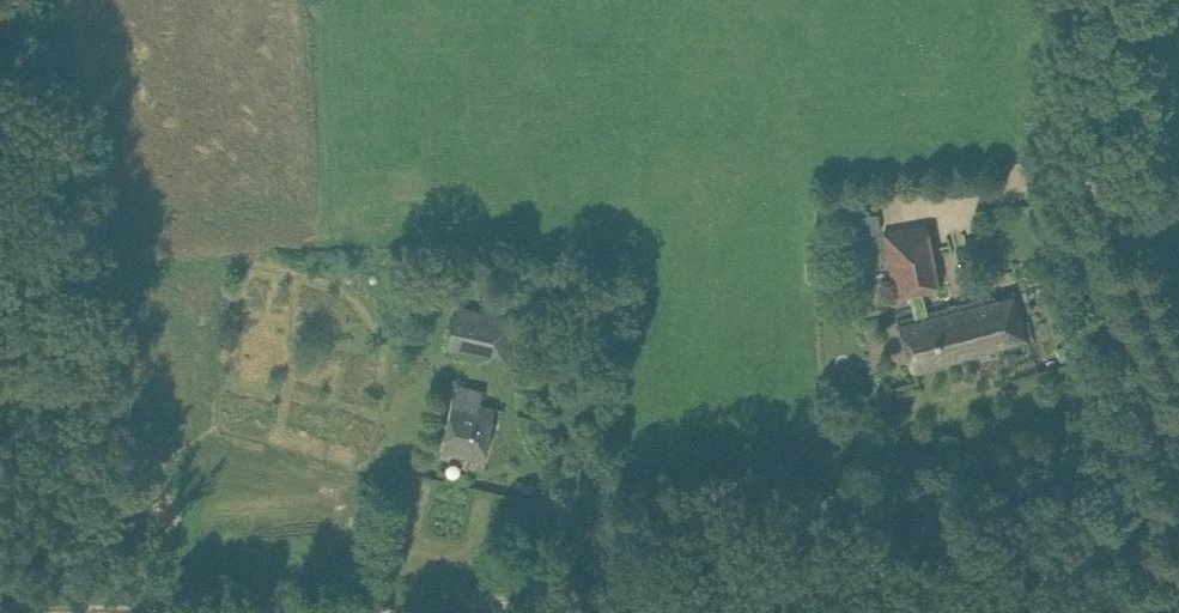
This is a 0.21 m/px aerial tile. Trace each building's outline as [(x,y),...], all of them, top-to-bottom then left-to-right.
[(927,224),(884,232),(896,298),(909,295),(913,316),(926,312),(922,293),(939,290),(927,224)] [(1029,339),(1015,293),(997,298),(996,294),(926,312),(913,316),(897,320),(913,373),(1029,339)] [(505,353),(512,315),(455,304),(448,343),(505,353)] [(483,459),(488,436),(496,407),(480,403),(484,390),(459,384),(455,397),(454,397),(446,426),(441,449),(483,459)]
